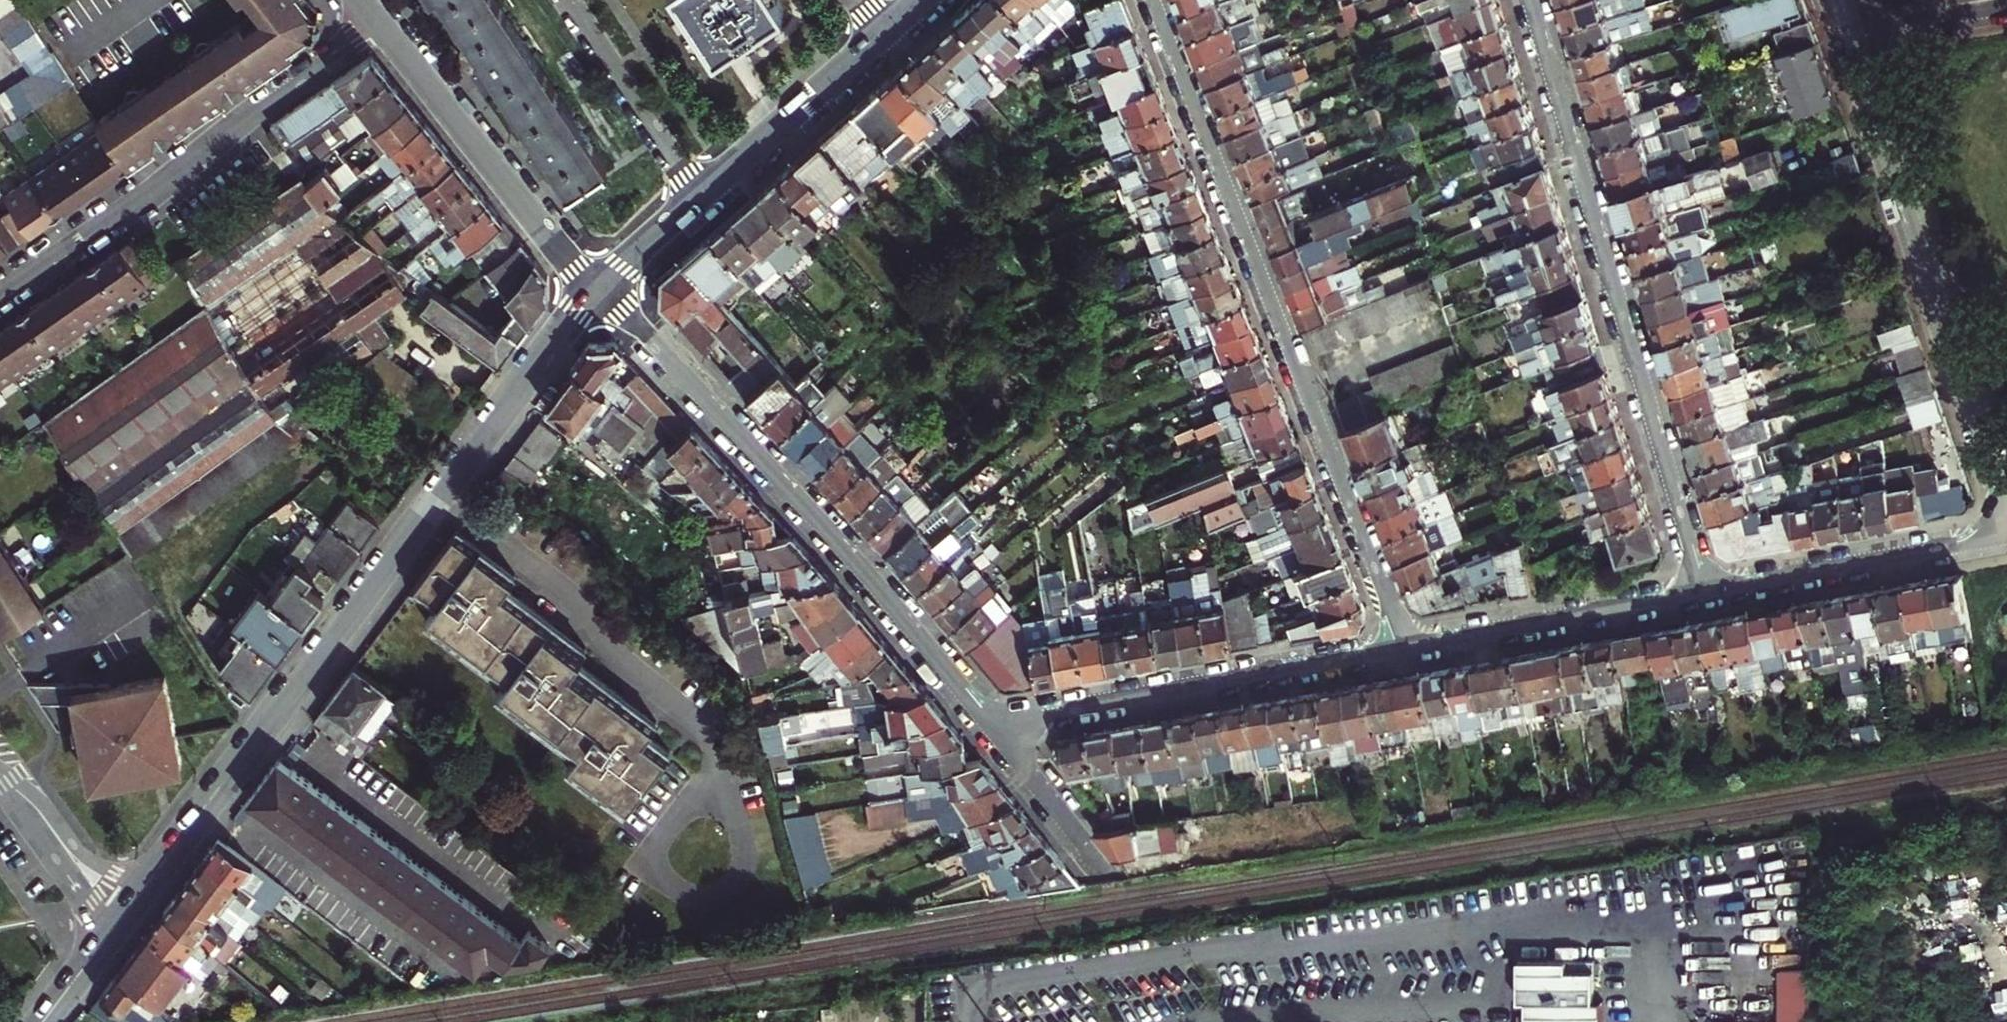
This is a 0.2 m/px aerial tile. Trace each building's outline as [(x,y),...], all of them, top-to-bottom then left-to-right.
[(17,9),(11,0),(4,0),(0,3),(0,20),(17,9)] [(302,0),(232,0),(236,5),(242,0),(253,15),(97,124),(105,136),(124,123),(148,157),(310,46),(316,17),(302,0)] [(482,53),(477,56),(479,59),(476,62),(479,67),(483,74),(487,71),(489,74),(494,71),(536,135),(532,138),(534,142),(531,144),(534,149),(538,155),(541,153),(544,157),(549,154),(571,187),(607,164),(499,0),(447,0),(482,53)] [(697,8),(704,19),(719,40),(733,30),(759,12),(776,0),(691,0),(697,8)] [(1013,50),(1019,56),(1038,39),(1003,0),(976,0),(972,4),(1013,50)] [(1036,0),(1003,0),(1038,39),(1038,40),(1047,32),(1041,25),(1045,20),(1049,24),(1054,20),(1037,1),(1036,0)] [(1075,8),(1072,5),(1075,2),(1073,0),(1063,0),(1053,9),(1048,4),(1046,5),(1042,0),(1037,0),(1037,1),(1054,20),(1057,24),(1075,8)] [(1046,5),(1048,4),(1053,9),(1063,0),(1042,0),(1046,5)] [(1083,7),(1096,42),(1136,26),(1129,9),(1126,0),(1100,0),(1083,7)] [(1187,17),(1233,0),(1180,0),(1182,4),(1187,17)] [(1187,17),(1192,29),(1196,39),(1241,22),(1238,14),(1258,7),(1256,0),(1233,0),(1187,17)] [(1431,23),(1432,23),(1488,0),(1423,0),(1431,23)] [(1432,23),(1442,48),(1445,47),(1507,21),(1503,9),(1500,0),(1488,0),(1432,23)] [(1564,3),(1568,15),(1571,27),(1634,9),(1647,5),(1651,4),(1650,0),(1574,0),(1564,3)] [(1731,5),(1741,36),(1786,21),(1789,29),(1779,32),(1786,54),(1821,43),(1814,21),(1796,27),(1793,18),(1810,12),(1807,3),(1806,0),(1747,0),(1731,5)] [(1072,5),(1075,8),(1077,10),(1080,8),(1075,2),(1072,5)] [(963,12),(954,20),(1003,76),(1007,72),(998,63),(1013,50),(972,4),(963,12)] [(1647,5),(1634,9),(1571,27),(1574,38),(1578,52),(1618,40),(1654,29),(1647,5)] [(704,19),(697,8),(673,25),(679,35),(704,19)] [(2,38),(26,22),(17,9),(0,20),(0,34),(2,38)] [(1205,63),(1261,42),(1255,26),(1263,23),(1273,19),(1271,11),(1241,22),(1196,39),(1200,50),(1205,63)] [(776,37),(759,12),(733,30),(750,55),(776,37)] [(934,37),(982,91),(984,93),(1003,76),(954,20),(945,28),(934,37)] [(1507,21),(1445,47),(1456,72),(1479,63),(1515,49),(1511,36),(1507,21)] [(2,38),(12,51),(35,35),(26,22),(2,38)] [(1269,39),(1263,23),(1255,26),(1261,42),(1269,39)] [(1077,72),(1078,76),(1145,50),(1141,40),(1136,26),(1096,42),(1073,51),(1081,70),(1077,72)] [(35,35),(12,51),(21,65),(45,49),(35,35)] [(924,47),(916,54),(963,107),(982,91),(934,37),(924,47)] [(1618,40),(1578,52),(1582,63),(1585,74),(1625,62),(1618,40)] [(1267,57),(1261,42),(1205,63),(1210,74),(1214,86),(1253,71),(1293,56),(1290,46),(1271,53),(1267,57)] [(1786,54),(1778,57),(1795,115),(1841,101),(1831,70),(1821,43),(1786,54)] [(21,65),(29,77),(68,83),(45,49),(21,65)] [(1456,72),(1443,77),(1446,84),(1455,80),(1462,98),(1464,96),(1522,73),(1519,62),(1515,49),(1479,63),(1456,72)] [(1007,72),(1021,59),(1019,56),(1013,50),(998,63),(1007,72)] [(1145,50),(1078,76),(1068,80),(1078,107),(1095,100),(1097,106),(1158,82),(1152,66),(1145,50)] [(963,107),(916,54),(907,62),(897,71),(931,109),(952,133),(971,116),(963,107)] [(1293,56),(1253,71),(1259,89),(1264,87),(1269,83),(1299,71),(1293,56)] [(1372,82),(1370,77),(1364,58),(1354,62),(1362,86),(1372,82)] [(304,112),(314,127),(385,79),(378,71),(369,59),(267,128),(282,149),(284,147),(306,133),(295,118),(304,112)] [(1588,86),(1592,98),(1639,85),(1631,60),(1625,62),(1585,74),(1588,86)] [(1219,99),(1224,111),(1313,78),(1309,67),(1299,71),(1269,83),(1264,87),(1259,89),(1253,71),(1214,86),(1219,99)] [(889,77),(881,85),(914,123),(931,109),(897,71),(889,77)] [(1473,120),(1529,98),(1526,87),(1522,73),(1464,96),(1473,120)] [(68,83),(29,77),(17,85),(33,109),(69,86),(68,83)] [(1230,125),(1234,135),(1301,110),(1294,92),(1318,83),(1315,77),(1313,78),(1224,111),(1230,125)] [(385,79),(314,127),(306,133),(284,147),(303,170),(367,126),(372,132),(406,107),(394,91),(385,79)] [(1100,114),(1106,129),(1167,104),(1163,94),(1158,82),(1097,106),(1087,110),(1089,118),(1100,114)] [(1639,85),(1592,98),(1595,110),(1599,122),(1648,107),(1641,84),(1639,85)] [(32,110),(33,109),(17,85),(5,93),(20,117),(32,110)] [(914,123),(881,85),(866,98),(854,109),(894,155),(921,132),(914,123)] [(20,117),(5,93),(0,96),(0,112),(9,125),(20,117)] [(1469,122),(1477,146),(1536,123),(1533,110),(1529,98),(1473,120),(1469,122)] [(1113,155),(1177,129),(1173,119),(1167,104),(1106,129),(1103,130),(1113,155)] [(1648,107),(1599,122),(1602,134),(1606,147),(1667,129),(1659,104),(1648,107)] [(406,107),(372,132),(387,151),(421,126),(414,116),(406,107)] [(1388,128),(1380,107),(1371,111),(1378,131),(1388,128)] [(838,123),(821,138),(862,184),(894,155),(854,109),(838,123)] [(1307,126),(1301,110),(1234,135),(1239,148),(1243,160),(1306,136),(1307,135),(1304,127),(1307,126)] [(9,125),(0,112),(0,130),(9,125)] [(1403,146),(1422,138),(1414,117),(1395,125),(1403,146)] [(105,136),(128,171),(148,157),(124,123),(105,136)] [(1536,123),(1477,146),(1484,167),(1493,163),(1495,168),(1504,164),(1511,184),(1550,170),(1544,148),(1536,123)] [(1609,158),(1613,170),(1693,146),(1687,123),(1667,129),(1606,147),(1609,158)] [(429,136),(421,126),(387,151),(373,161),(388,182),(437,146),(429,136)] [(1110,156),(1121,184),(1188,157),(1182,142),(1177,129),(1113,155),(1110,156)] [(894,155),(905,168),(932,144),(921,132),(894,155)] [(125,173),(102,137),(101,134),(66,158),(92,196),(110,184),(125,173)] [(1741,157),(1733,134),(1722,137),(1729,161),(1741,157)] [(1443,159),(1435,135),(1423,140),(1432,164),(1443,159)] [(125,173),(128,171),(105,136),(102,137),(125,173)] [(1247,170),(1252,181),(1333,149),(1330,142),(1311,149),(1306,136),(1243,160),(1247,170)] [(862,184),(821,138),(808,150),(796,160),(837,206),(849,195),(862,184)] [(1693,146),(1613,170),(1617,182),(1620,194),(1689,173),(1684,158),(1698,153),(1695,145),(1693,146)] [(414,187),(418,191),(452,165),(444,155),(437,146),(388,182),(374,192),(381,201),(396,191),(400,197),(414,187)] [(1784,176),(1774,148),(1748,155),(1757,185),(1784,176)] [(1307,184),(1319,179),(1328,176),(1323,163),(1336,158),(1333,149),(1252,181),(1256,191),(1260,202),(1307,184)] [(1127,209),(1138,205),(1197,181),(1192,169),(1188,157),(1121,184),(1128,200),(1124,201),(1127,209)] [(66,158),(30,184),(56,221),(75,208),(92,196),(66,158)] [(361,160),(366,167),(370,164),(365,158),(361,160)] [(837,206),(796,160),(786,169),(777,177),(815,219),(828,207),(832,210),(837,206)] [(1625,212),(1628,223),(1707,200),(1728,194),(1719,164),(1689,173),(1620,194),(1622,202),(1625,212)] [(452,165),(418,191),(415,193),(430,212),(467,184),(460,174),(452,165)] [(320,170),(309,179),(302,184),(314,205),(333,191),(320,170)] [(1483,212),(1487,224),(1557,196),(1554,183),(1550,170),(1511,184),(1497,190),(1502,203),(1483,212)] [(1422,196),(1414,174),(1403,178),(1394,182),(1403,204),(1412,200),(1418,198),(1422,196)] [(759,193),(801,242),(804,239),(802,237),(814,226),(817,228),(820,225),(818,222),(815,219),(777,177),(767,186),(759,193)] [(276,421),(296,438),(308,423),(292,410),(325,386),(336,378),(382,345),(388,341),(371,315),(400,295),(397,288),(409,278),(396,269),(394,271),(373,254),(355,239),(334,222),(314,205),(302,184),(300,181),(179,262),(204,309),(43,422),(41,423),(115,535),(128,526),(139,518),(150,510),(161,503),(170,496),(184,486),(196,478),(207,470),(219,462),(230,454),(241,446),(253,437),(264,429),(276,421)] [(1138,205),(1148,228),(1206,206),(1202,195),(1197,181),(1138,205)] [(1400,205),(1403,204),(1394,182),(1376,188),(1357,196),(1366,218),(1400,205)] [(13,211),(1,218),(21,246),(39,234),(56,221),(30,184),(6,200),(13,211)] [(467,184),(430,212),(446,233),(484,206),(475,194),(467,184)] [(862,184),(849,195),(853,200),(866,189),(862,184)] [(1261,204),(1262,206),(1308,188),(1308,186),(1307,184),(1260,202),(1261,204)] [(1308,188),(1262,206),(1264,211),(1267,221),(1270,228),(1297,217),(1307,213),(1303,203),(1312,199),(1308,188)] [(747,204),(733,216),(782,272),(783,273),(809,250),(801,242),(759,193),(747,204)] [(1340,202),(1317,211),(1321,220),(1326,234),(1330,232),(1363,220),(1366,218),(1357,196),(1340,202)] [(1557,196),(1487,224),(1493,237),(1510,230),(1514,221),(1521,218),(1530,240),(1566,225),(1562,212),(1557,196)] [(1425,217),(1418,198),(1412,200),(1416,214),(1418,219),(1425,217)] [(1403,204),(1400,205),(1405,218),(1416,214),(1412,200),(1403,204)] [(1707,200),(1628,223),(1632,235),(1636,248),(1699,229),(1714,224),(1707,200)] [(356,205),(334,222),(355,239),(369,227),(356,214),(359,211),(356,205)] [(427,247),(442,268),(476,243),(500,226),(492,215),(484,206),(446,233),(427,247)] [(1144,230),(1153,253),(1215,228),(1211,216),(1206,206),(1148,228),(1144,230)] [(818,222),(832,210),(828,207),(815,219),(818,222)] [(723,225),(710,236),(749,280),(759,292),(782,272),(733,216),(723,225)] [(1301,228),(1297,217),(1270,228),(1275,241),(1280,252),(1326,234),(1321,220),(1301,228)] [(0,260),(21,246),(1,218),(0,219),(0,261),(0,260)] [(1351,238),(1358,236),(1368,232),(1363,220),(1330,232),(1338,255),(1347,251),(1355,248),(1351,238)] [(1566,225),(1530,240),(1485,258),(1491,272),(1510,265),(1512,264),(1514,258),(1517,258),(1522,270),(1573,249),(1570,238),(1566,225)] [(500,226),(476,243),(494,267),(518,249),(500,226)] [(1160,278),(1162,277),(1225,253),(1220,240),(1215,228),(1153,253),(1151,254),(1160,278)] [(1640,261),(1643,272),(1707,253),(1699,229),(1636,248),(1640,261)] [(1284,263),(1288,274),(1338,255),(1330,232),(1326,234),(1280,252),(1284,263)] [(698,248),(684,260),(722,302),(749,280),(710,236),(698,248)] [(1351,238),(1355,248),(1361,246),(1358,236),(1351,238)] [(130,243),(91,270),(118,308),(157,281),(130,243)] [(518,249),(494,267),(483,275),(510,308),(486,336),(492,340),(500,331),(515,342),(524,330),(544,303),(544,282),(518,249)] [(1573,249),(1522,270),(1527,283),(1523,285),(1519,282),(1517,283),(1500,291),(1500,297),(1496,298),(1494,293),(1450,311),(1455,325),(1543,288),(1580,273),(1576,262),(1573,249)] [(1347,251),(1338,255),(1288,274),(1291,282),(1294,289),(1353,267),(1347,251)] [(1162,277),(1172,302),(1234,277),(1230,266),(1225,253),(1162,277)] [(1651,296),(1716,277),(1708,253),(1707,253),(1643,272),(1647,284),(1651,296)] [(1512,264),(1510,265),(1513,274),(1522,270),(1517,258),(1514,258),(1512,264)] [(410,259),(396,269),(409,278),(412,280),(419,286),(426,280),(410,259)] [(765,348),(722,302),(684,260),(672,271),(661,280),(661,305),(707,355),(714,349),(709,342),(719,333),(747,364),(765,348)] [(1297,297),(1301,307),(1361,285),(1372,280),(1365,263),(1353,267),(1294,289),(1297,297)] [(83,332),(118,308),(91,270),(56,294),(83,332)] [(1527,283),(1522,270),(1513,274),(1517,283),(1519,282),(1523,285),(1527,283)] [(1580,273),(1543,288),(1551,313),(1527,324),(1530,333),(1517,339),(1521,353),(1594,322),(1587,297),(1580,273)] [(1720,276),(1716,277),(1651,296),(1654,307),(1657,319),(1727,299),(1720,276)] [(1178,324),(1243,299),(1239,290),(1234,277),(1172,302),(1170,302),(1178,324)] [(486,336),(445,305),(419,286),(412,280),(407,288),(415,293),(412,298),(420,304),(417,309),(496,368),(515,342),(500,331),(492,340),(486,336)] [(1433,281),(1421,285),(1432,314),(1444,309),(1433,281)] [(1364,295),(1361,285),(1301,307),(1306,318),(1309,329),(1323,323),(1336,318),(1352,312),(1366,307),(1377,302),(1392,296),(1395,295),(1391,285),(1364,295)] [(1432,314),(1421,285),(1406,291),(1418,319),(1432,314)] [(1418,319),(1406,291),(1395,295),(1392,296),(1403,325),(1418,319)] [(47,357),(83,332),(56,294),(21,319),(47,357)] [(1403,325),(1392,296),(1377,302),(1389,330),(1403,325)] [(1243,299),(1178,324),(1172,327),(1181,350),(1213,337),(1252,322),(1248,313),(1243,299)] [(1727,299),(1657,319),(1661,332),(1664,343),(1725,325),(1734,322),(1727,299)] [(1389,330),(1377,302),(1366,307),(1376,335),(1389,330)] [(1366,307),(1352,312),(1362,341),(1376,335),(1366,307)] [(1362,341),(1352,312),(1336,318),(1347,347),(1362,341)] [(1336,318),(1323,323),(1334,352),(1347,347),(1336,318)] [(21,319),(0,333),(0,363),(13,380),(47,357),(21,319)] [(1921,341),(1914,321),(1882,331),(1887,347),(1896,345),(1898,349),(1921,341)] [(1257,335),(1252,322),(1213,337),(1218,350),(1210,351),(1195,357),(1193,352),(1179,357),(1186,375),(1200,370),(1261,346),(1257,335)] [(1594,322),(1521,353),(1530,377),(1547,369),(1601,346),(1597,334),(1594,322)] [(1742,346),(1737,328),(1735,322),(1734,322),(1725,325),(1732,349),(1742,346)] [(1334,352),(1323,323),(1309,329),(1318,350),(1321,357),(1334,352)] [(1513,329),(1517,339),(1530,333),(1527,324),(1513,329)] [(1671,367),(1732,349),(1725,325),(1664,343),(1668,355),(1671,367)] [(1898,349),(1905,373),(1929,365),(1921,341),(1898,349)] [(613,345),(585,348),(567,372),(572,375),(660,441),(668,447),(688,427),(661,398),(638,373),(626,386),(640,402),(632,411),(628,407),(630,404),(614,391),(615,390),(597,376),(621,353),(613,345)] [(1226,372),(1231,384),(1270,368),(1266,358),(1261,346),(1200,370),(1205,383),(1222,376),(1222,372),(1226,372)] [(1468,375),(1456,346),(1444,351),(1456,380),(1468,375)] [(1547,369),(1554,390),(1607,368),(1604,358),(1601,346),(1547,369)] [(1675,379),(1678,390),(1757,368),(1755,361),(1748,364),(1742,346),(1732,349),(1671,367),(1675,379)] [(746,398),(781,366),(765,348),(747,364),(730,380),(740,390),(746,398)] [(1456,380),(1444,351),(1429,357),(1440,387),(1456,380)] [(830,355),(798,384),(764,416),(772,425),(780,434),(836,383),(847,373),(830,355)] [(1440,387),(1429,357),(1416,363),(1427,392),(1440,387)] [(13,380),(0,363),(0,389),(13,380)] [(1416,363),(1403,368),(1415,397),(1427,392),(1416,363)] [(1939,394),(1929,365),(1905,373),(1904,373),(1913,402),(1939,394)] [(798,384),(781,366),(746,398),(755,407),(764,416),(798,384)] [(1757,368),(1678,390),(1682,404),(1685,415),(1754,395),(1766,392),(1759,367),(1757,368)] [(1270,368),(1231,384),(1236,397),(1231,400),(1230,398),(1213,404),(1218,416),(1231,411),(1279,392),(1275,382),(1270,368)] [(1403,368),(1389,373),(1400,403),(1415,397),(1403,368)] [(1552,419),(1556,417),(1615,393),(1611,382),(1607,368),(1554,390),(1548,392),(1554,411),(1550,412),(1552,419)] [(1482,376),(1480,370),(1471,374),(1473,379),(1482,376)] [(1400,403),(1389,373),(1375,379),(1379,391),(1387,409),(1400,403)] [(557,395),(546,409),(557,418),(572,429),(595,402),(604,409),(581,437),(614,460),(627,444),(646,459),(660,441),(572,375),(557,395)] [(797,453),(853,401),(836,383),(780,434),(789,444),(797,453)] [(1365,396),(1376,424),(1391,418),(1387,409),(1379,391),(1365,396)] [(1228,422),(1234,437),(1289,416),(1284,404),(1279,392),(1231,411),(1218,416),(1174,434),(1177,442),(1216,427),(1228,422)] [(1548,392),(1544,394),(1550,412),(1554,411),(1548,392)] [(1556,417),(1565,441),(1622,417),(1618,405),(1615,393),(1556,417)] [(814,471),(871,419),(878,413),(861,394),(853,401),(797,453),(806,463),(814,471)] [(1939,394),(1913,402),(1920,425),(1946,417),(1939,394)] [(1758,410),(1754,395),(1685,415),(1689,429),(1692,440),(1751,423),(1748,413),(1758,410)] [(1353,400),(1364,429),(1376,424),(1365,396),(1353,400)] [(1340,406),(1351,434),(1364,429),(1353,400),(1340,406)] [(595,402),(572,429),(581,437),(604,409),(595,402)] [(1221,442),(1231,465),(1255,456),(1298,440),(1293,428),(1289,416),(1234,437),(1221,442)] [(1357,451),(1364,468),(1404,452),(1398,436),(1404,433),(1397,416),(1391,418),(1376,424),(1364,429),(1351,434),(1357,451)] [(1622,417),(1565,441),(1548,447),(1557,472),(1572,465),(1629,442),(1625,430),(1622,417)] [(1751,423),(1692,440),(1696,453),(1701,468),(1761,450),(1757,439),(1773,434),(1768,418),(1751,423)] [(834,493),(881,450),(871,439),(881,430),(871,419),(814,471),(824,482),(834,493)] [(276,421),(264,429),(278,451),(296,438),(276,421)] [(1221,442),(1234,437),(1228,422),(1216,427),(1221,442)] [(526,435),(551,454),(559,443),(534,425),(531,429),(526,435)] [(657,464),(665,473),(674,465),(678,469),(704,445),(696,436),(688,427),(668,447),(660,441),(646,459),(639,468),(645,472),(657,464)] [(278,451),(264,429),(253,437),(268,459),(278,451)] [(518,446),(543,464),(551,454),(526,435),(523,439),(518,446)] [(268,459),(253,437),(241,446),(256,467),(268,459)] [(1304,455),(1298,440),(1255,456),(1264,480),(1307,463),(1304,455)] [(1581,490),(1593,485),(1637,467),(1633,455),(1629,442),(1572,465),(1581,490)] [(1374,493),(1436,469),(1425,444),(1404,452),(1364,468),(1370,483),(1374,493)] [(1788,468),(1782,444),(1761,450),(1701,468),(1704,480),(1708,493),(1788,468)] [(674,465),(665,473),(681,489),(694,487),(721,464),(713,454),(704,445),(678,469),(674,465)] [(904,465),(886,445),(881,450),(834,493),(843,502),(851,511),(900,469),(904,465)] [(241,446),(230,454),(244,475),(256,467),(241,446)] [(509,457),(534,475),(543,464),(518,446),(514,451),(509,457)] [(244,475),(230,454),(219,462),(234,483),(244,475)] [(525,487),(534,475),(509,457),(507,461),(501,468),(525,487)] [(1793,487),(1794,494),(1803,541),(1817,538),(1828,536),(1816,471),(1814,460),(1802,464),(1805,483),(1799,484),(1799,486),(1793,487)] [(219,462),(207,470),(222,492),(234,483),(219,462)] [(1899,523),(1892,484),(1888,462),(1865,466),(1869,488),(1877,527),(1890,524),(1899,523)] [(1245,514),(1250,512),(1317,487),(1312,475),(1307,463),(1264,480),(1254,484),(1260,499),(1242,506),(1245,514)] [(1889,468),(1892,484),(1899,523),(1916,520),(1952,513),(1967,510),(1968,509),(1962,484),(1950,486),(1947,475),(1938,477),(1937,465),(1916,469),(1915,463),(1889,468)] [(728,471),(721,464),(694,487),(705,500),(709,505),(737,481),(728,471)] [(1245,514),(1242,506),(1228,466),(1146,498),(1155,521),(1204,502),(1209,528),(1245,514)] [(1637,467),(1593,485),(1597,494),(1583,500),(1586,508),(1582,510),(1584,516),(1644,492),(1641,481),(1637,467)] [(1852,531),(1841,473),(1840,467),(1816,471),(1828,536),(1840,534),(1852,531)] [(494,477),(487,487),(511,505),(525,487),(501,468),(494,477)] [(1788,468),(1708,493),(1712,507),(1715,518),(1794,494),(1793,487),(1790,468),(1788,468)] [(869,530),(913,493),(916,489),(900,469),(851,511),(861,521),(869,530)] [(1445,492),(1436,469),(1374,493),(1378,505),(1383,516),(1445,492)] [(1866,469),(1841,473),(1852,531),(1865,529),(1877,527),(1869,488),(1866,469)] [(222,492),(207,470),(196,478),(211,500),(222,492)] [(211,500),(196,478),(184,486),(199,508),(211,500)] [(344,500),(326,523),(359,550),(375,529),(388,512),(346,478),(336,492),(344,500)] [(933,488),(927,480),(916,489),(923,497),(933,488)] [(737,481),(709,505),(714,511),(718,510),(738,507),(757,503),(746,491),(737,481)] [(184,486),(170,496),(186,518),(199,508),(184,486)] [(894,558),(903,569),(975,508),(958,487),(933,508),(929,512),(886,548),(894,558)] [(1317,487),(1250,512),(1259,535),(1326,509),(1322,499),(1317,487)] [(933,508),(923,497),(916,489),(913,493),(929,512),(933,508)] [(1392,539),(1457,514),(1459,514),(1453,500),(1449,490),(1445,492),(1383,516),(1388,529),(1392,539)] [(1644,492),(1584,516),(1582,518),(1584,523),(1590,520),(1597,539),(1612,533),(1651,516),(1647,505),(1644,492)] [(886,548),(929,512),(913,493),(869,530),(877,539),(886,548)] [(1794,494),(1715,518),(1724,548),(1737,553),(1784,544),(1803,541),(1794,494)] [(170,496),(161,503),(176,525),(186,518),(170,496)] [(1103,502),(1083,519),(1084,528),(1107,524),(1103,502)] [(161,503),(150,510),(165,533),(176,525),(161,503)] [(709,549),(732,545),(786,535),(778,525),(765,512),(757,503),(738,507),(748,518),(721,523),(718,510),(714,511),(699,513),(709,549)] [(911,579),(919,588),(980,537),(983,534),(976,525),(984,518),(975,508),(903,569),(911,579)] [(1268,556),(1276,553),(1334,531),(1330,521),(1326,509),(1259,535),(1247,540),(1255,561),(1268,556)] [(150,510),(139,518),(155,540),(165,533),(150,510)] [(1468,539),(1457,514),(1392,539),(1397,553),(1402,565),(1443,549),(1468,539)] [(1651,516),(1612,533),(1622,563),(1661,550),(1656,533),(1651,516)] [(155,540),(139,518),(128,526),(143,549),(155,540)] [(1590,520),(1584,523),(1591,542),(1597,539),(1590,520)] [(302,531),(284,554),(293,562),(311,576),(319,566),(337,580),(359,550),(326,523),(314,539),(302,531)] [(143,549),(128,526),(115,535),(130,557),(131,558),(143,549)] [(1284,575),(1296,571),(1343,553),(1339,543),(1334,531),(1276,553),(1284,575)] [(451,534),(406,593),(433,614),(426,624),(506,685),(497,697),(577,758),(567,771),(624,815),(669,756),(645,738),(654,725),(575,664),(584,653),(503,590),(511,580),(451,534)] [(715,570),(757,563),(803,554),(794,543),(786,535),(732,545),(735,557),(713,562),(715,570)] [(928,599),(935,607),(982,569),(997,556),(980,537),(919,588),(928,599)] [(1528,542),(1411,588),(1418,605),(1428,610),(1459,604),(1481,600),(1478,585),(1508,579),(1507,573),(1511,572),(1515,594),(1536,590),(1532,566),(1528,542)] [(4,638),(42,614),(0,549),(0,633),(4,638)] [(1411,588),(1460,569),(1458,561),(1442,567),(1438,556),(1444,554),(1443,549),(1402,565),(1407,578),(1411,588)] [(1343,553),(1296,571),(1306,594),(1352,577),(1348,567),(1343,553)] [(803,554),(757,563),(760,576),(774,574),(778,589),(827,580),(819,571),(809,561),(803,554)] [(1559,555),(1532,566),(1538,581),(1565,571),(1559,555)] [(281,570),(263,594),(303,625),(322,600),(303,586),(311,576),(293,562),(285,573),(281,570)] [(1231,646),(1222,599),(1216,565),(1192,570),(1194,576),(1207,651),(1220,648),(1231,646)] [(982,569),(935,607),(944,618),(952,627),(998,588),(982,569)] [(1041,574),(1048,615),(1059,678),(1072,676),(1084,674),(1071,600),(1066,570),(1041,574)] [(1306,594),(1296,571),(1284,575),(1295,599),(1306,594)] [(1946,576),(1933,579),(1944,640),(1972,635),(1960,574),(1946,576)] [(1207,651),(1194,576),(1169,581),(1171,594),(1172,601),(1182,656),(1197,653),(1207,651)] [(1352,577),(1306,594),(1295,599),(1286,602),(1281,604),(1284,610),(1292,607),(1298,621),(1317,614),(1320,616),(1362,601),(1358,591),(1352,577)] [(1944,640),(1933,579),(1919,581),(1907,583),(1917,644),(1936,641),(1938,647),(1945,646),(1944,640)] [(827,580),(778,589),(765,592),(772,609),(778,623),(802,614),(839,592),(832,585),(827,580)] [(736,582),(719,585),(723,599),(739,596),(736,582)] [(1264,583),(1222,599),(1231,646),(1242,644),(1258,641),(1253,615),(1267,609),(1281,604),(1286,602),(1283,594),(1267,600),(1264,583)] [(1917,644),(1907,583),(1894,586),(1881,588),(1891,648),(1892,654),(1893,657),(1919,653),(1917,644)] [(1013,607),(998,588),(952,627),(960,637),(967,646),(1011,609),(1013,607)] [(1891,648),(1881,588),(1868,590),(1855,593),(1865,649),(1881,647),(1882,655),(1892,654),(1891,648)] [(1135,608),(1123,611),(1132,665),(1145,662),(1158,660),(1147,597),(1145,589),(1132,591),(1135,608)] [(231,625),(237,629),(277,659),(303,625),(263,594),(257,590),(231,625)] [(839,592),(802,614),(804,616),(806,619),(841,595),(840,594),(839,592)] [(1841,595),(1830,597),(1841,658),(1848,697),(1873,692),(1865,649),(1855,593),(1841,595)] [(1171,594),(1153,596),(1154,603),(1172,601),(1171,594)] [(727,616),(728,620),(751,614),(748,602),(746,595),(739,596),(723,599),(727,616)] [(842,597),(841,595),(806,619),(823,638),(855,612),(847,603),(842,597)] [(1108,669),(1099,615),(1096,596),(1071,600),(1084,674),(1097,671),(1108,669)] [(1182,656),(1172,601),(1154,603),(1153,596),(1147,597),(1158,660),(1169,658),(1182,656)] [(1818,599),(1805,602),(1816,663),(1841,658),(1830,597),(1818,599)] [(1367,613),(1362,601),(1320,616),(1317,614),(1298,621),(1287,625),(1290,636),(1329,628),(1361,622),(1367,613)] [(1793,604),(1780,606),(1791,664),(1808,662),(1809,664),(1816,663),(1805,602),(1793,604)] [(1768,609),(1756,611),(1768,674),(1792,670),(1791,664),(1780,606),(1768,609)] [(772,609),(757,613),(761,628),(778,623),(772,609)] [(1037,683),(1026,626),(1011,609),(967,646),(986,669),(1001,686),(1004,688),(1009,688),(1037,683)] [(1272,639),(1267,609),(1253,615),(1258,641),(1267,640),(1272,639)] [(1132,665),(1123,611),(1099,615),(1108,669),(1120,667),(1132,665)] [(1745,613),(1731,615),(1744,685),(1745,690),(1769,685),(1768,674),(1756,611),(1745,613)] [(820,641),(826,649),(809,662),(812,666),(817,673),(826,666),(869,630),(863,622),(855,612),(823,638),(820,641)] [(754,624),(751,614),(728,620),(734,641),(757,636),(754,624)] [(1025,618),(1026,626),(1037,683),(1051,680),(1059,678),(1048,615),(1025,618)] [(1720,617),(1706,620),(1719,689),(1744,685),(1731,615),(1720,617)] [(728,620),(727,616),(716,620),(723,646),(734,641),(728,620)] [(1693,622),(1683,624),(1695,696),(1707,694),(1707,691),(1719,689),(1706,620),(1693,622)] [(1695,696),(1683,624),(1672,626),(1658,629),(1664,660),(1672,704),(1696,700),(1695,696)] [(277,659),(237,629),(223,648),(228,654),(220,665),(225,672),(240,683),(253,693),(277,659)] [(1638,632),(1618,636),(1627,684),(1647,680),(1645,663),(1664,660),(1658,629),(1638,632)] [(869,630),(826,666),(840,681),(851,679),(847,674),(861,662),(881,645),(876,639),(869,630)] [(757,636),(734,641),(740,663),(790,661),(789,648),(787,644),(760,645),(757,636)] [(1627,684),(1618,636),(1605,639),(1592,641),(1604,702),(1630,698),(1627,684)] [(734,641),(723,646),(731,671),(745,684),(740,663),(734,641)] [(807,652),(803,655),(809,662),(826,649),(820,641),(807,652)] [(1604,702),(1592,641),(1580,643),(1568,645),(1580,709),(1605,705),(1604,702)] [(1936,641),(1917,644),(1919,653),(1938,650),(1938,647),(1936,641)] [(864,672),(864,676),(901,670),(890,656),(881,645),(861,662),(866,670),(864,672)] [(1580,709),(1568,645),(1555,647),(1544,650),(1556,715),(1580,711),(1580,709)] [(802,647),(797,652),(801,657),(803,655),(807,652),(802,647)] [(1556,715),(1544,650),(1531,652),(1519,654),(1530,712),(1531,719),(1556,715)] [(1496,658),(1475,662),(1487,722),(1493,755),(1513,752),(1508,723),(1531,719),(1530,712),(1519,654),(1496,658)] [(1816,663),(1818,671),(1843,667),(1841,658),(1816,663)] [(1487,722),(1475,662),(1464,664),(1452,667),(1463,726),(1487,722)] [(351,730),(383,689),(352,665),(309,720),(339,743),(356,756),(357,756),(368,742),(351,730)] [(1463,726),(1452,667),(1439,669),(1427,671),(1438,730),(1463,726)] [(901,670),(864,676),(868,696),(865,697),(865,701),(919,692),(909,680),(901,670)] [(1438,730),(1427,671),(1415,673),(1400,676),(1413,740),(1439,735),(1438,730)] [(175,733),(165,673),(110,683),(110,680),(29,676),(28,676),(41,696),(73,698),(77,718),(72,719),(74,732),(84,731),(93,780),(124,775),(123,770),(155,765),(180,761),(176,737),(175,733)] [(1413,740),(1400,676),(1387,679),(1373,681),(1385,745),(1413,740)] [(1361,684),(1349,686),(1362,756),(1362,757),(1387,753),(1385,745),(1373,681),(1361,684)] [(1323,691),(1337,761),(1362,756),(1349,686),(1336,688),(1323,691)] [(1310,693),(1298,695),(1312,768),(1313,771),(1338,766),(1337,761),(1323,691),(1310,693)] [(919,692),(865,701),(849,704),(854,733),(888,728),(900,719),(939,717),(928,703),(919,692)] [(1312,768),(1298,695),(1286,698),(1273,700),(1284,755),(1296,753),(1299,771),(1312,768)] [(1261,703),(1249,705),(1260,768),(1281,765),(1280,756),(1284,755),(1273,700),(1261,703)] [(1236,707),(1224,710),(1235,769),(1237,783),(1262,778),(1260,768),(1249,705),(1236,707)] [(1210,712),(1200,714),(1211,773),(1235,769),(1224,710),(1210,712)] [(1211,773),(1200,714),(1191,716),(1176,718),(1187,774),(1187,776),(1198,774),(1200,787),(1213,785),(1211,773)] [(754,720),(762,749),(775,747),(779,746),(773,717),(754,720)] [(888,728),(891,749),(956,739),(947,728),(939,717),(900,719),(888,728)] [(1161,721),(1148,723),(1158,779),(1159,784),(1188,779),(1187,776),(1187,774),(1176,718),(1161,721)] [(1133,726),(1116,729),(1124,771),(1137,768),(1139,783),(1158,779),(1148,723),(1133,726)] [(1106,731),(1094,733),(1100,776),(1102,784),(1106,792),(1127,788),(1124,771),(1116,729),(1106,731)] [(1100,776),(1094,733),(1076,736),(1059,739),(1054,752),(1076,780),(1100,776)] [(900,755),(902,772),(961,763),(959,752),(956,739),(891,749),(877,751),(871,752),(858,754),(859,762),(894,757),(894,755),(900,755)] [(762,749),(766,768),(779,766),(775,747),(762,749)] [(296,801),(309,784),(278,761),(274,758),(261,775),(284,792),(296,801)] [(961,763),(902,772),(905,798),(938,793),(993,785),(981,770),(974,761),(961,763)] [(261,775),(245,797),(268,814),(284,792),(261,775)] [(311,817),(326,797),(309,784),(296,801),(294,804),(311,817)] [(949,800),(963,821),(974,817),(1008,803),(999,792),(993,785),(938,793),(945,801),(949,800)] [(294,804),(296,801),(284,792),(268,814),(297,836),(311,817),(294,804)] [(326,797),(311,817),(328,829),(343,810),(326,797)] [(952,851),(979,840),(1023,822),(1016,813),(1008,803),(974,817),(980,833),(974,831),(965,835),(966,838),(949,845),(952,851)] [(346,843),(361,823),(343,810),(328,829),(346,843)] [(778,817),(800,885),(820,879),(799,813),(778,817)] [(1107,818),(1109,829),(1134,826),(1132,813),(1107,818)] [(311,817),(297,836),(314,848),(328,829),(311,817)] [(1097,831),(1120,858),(1183,847),(1178,820),(1134,826),(1109,829),(1097,831)] [(966,873),(991,863),(1039,843),(1030,831),(1023,822),(979,840),(985,856),(977,859),(975,856),(961,862),(966,873)] [(346,843),(364,856),(379,837),(361,823),(346,843)] [(332,862),(346,843),(328,829),(314,848),(332,862)] [(260,886),(267,877),(216,837),(202,856),(219,869),(221,867),(238,880),(237,883),(253,895),(264,903),(268,906),(274,898),(260,886)] [(381,869),(396,849),(379,837),(364,856),(381,869)] [(350,875),(364,856),(346,843),(332,862),(350,875)] [(1025,893),(1069,886),(1059,867),(1048,853),(1039,843),(991,863),(998,878),(990,881),(993,886),(1018,877),(1025,893)] [(381,869),(399,883),(414,863),(396,849),(381,869)] [(202,856),(189,874),(243,917),(250,908),(256,913),(264,903),(253,895),(237,883),(238,880),(221,867),(219,869),(202,856)] [(367,888),(381,869),(364,856),(350,875),(367,888)] [(399,883),(417,896),(432,876),(414,863),(399,883)] [(386,902),(399,883),(381,869),(367,888),(386,902)] [(189,874),(174,894),(190,907),(193,904),(210,918),(209,920),(225,932),(229,935),(243,917),(189,874)] [(417,896),(434,909),(449,889),(432,876),(417,896)] [(399,883),(386,902),(403,915),(417,896),(399,883)] [(434,909),(451,922),(466,901),(449,889),(434,909)] [(174,894),(162,911),(207,948),(215,938),(219,940),(225,932),(209,920),(210,918),(193,904),(190,907),(174,894)] [(421,928),(434,909),(417,896),(403,915),(421,928)] [(451,922),(469,936),(485,915),(466,901),(451,922)] [(434,909),(421,928),(437,940),(451,922),(434,909)] [(162,911),(146,932),(186,965),(198,974),(209,960),(219,967),(223,962),(207,948),(162,911)] [(469,936),(486,948),(501,927),(485,915),(469,936)] [(456,954),(469,936),(451,922),(437,940),(456,954)] [(505,959),(519,941),(501,927),(486,948),(503,961),(505,959)] [(519,941),(505,959),(535,958),(545,946),(526,931),(519,941)] [(146,932),(116,974),(159,1004),(186,965),(146,932)] [(469,936),(456,954),(472,966),(486,948),(469,936)] [(1603,1001),(1595,1001),(1595,961),(1520,960),(1520,1000),(1528,1000),(1528,1014),(1520,1013),(1520,1021),(1603,1021),(1603,1001)] [(1787,970),(1787,1016),(1814,1016),(1813,971),(1787,970)] [(93,1006),(114,1021),(115,1021),(123,1011),(138,1021),(141,1021),(148,1012),(159,1020),(166,1010),(159,1004),(156,1002),(116,974),(93,1006)]
